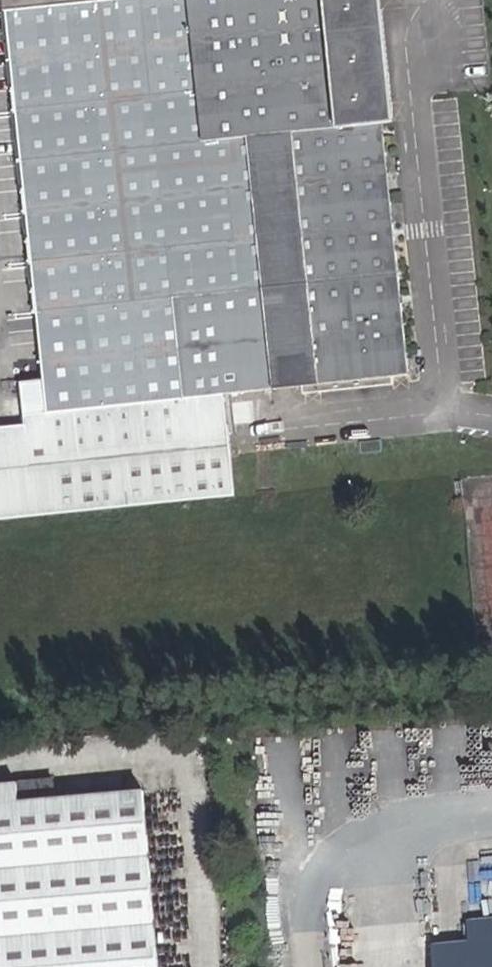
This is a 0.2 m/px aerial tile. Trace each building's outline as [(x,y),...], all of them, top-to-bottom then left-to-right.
[(12,66),(0,67),(0,81),(13,80),(43,380),(22,382),(26,425),(0,428),(0,519),(234,496),(227,424),(232,424),(230,401),(410,382),(384,123),(395,122),(383,0),(5,0),(12,66)] [(159,949),(190,945),(180,833),(148,834),(144,783),(130,772),(0,784),(0,966),(160,966),(159,949)] [(466,919),(468,939),(434,942),(429,883),(349,890),(350,899),(346,899),(353,966),(491,966),(491,917),(466,919)]
